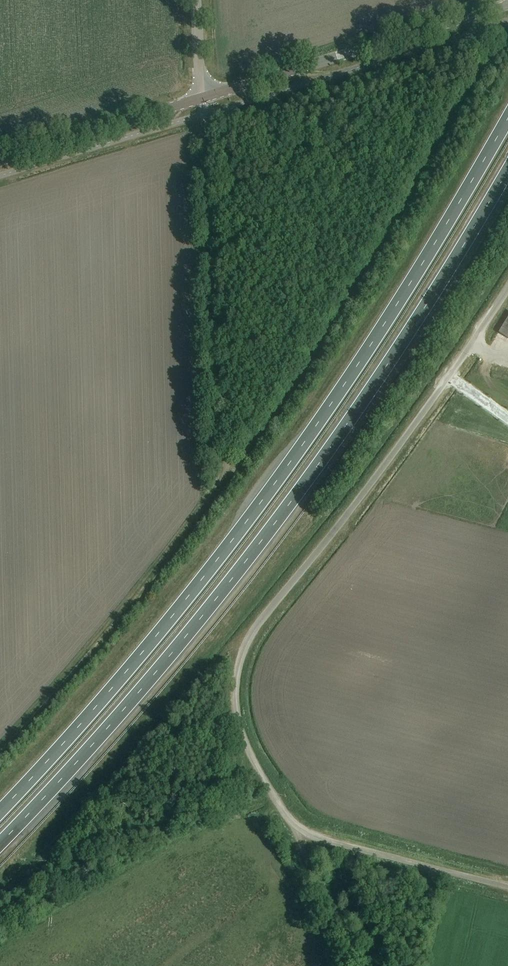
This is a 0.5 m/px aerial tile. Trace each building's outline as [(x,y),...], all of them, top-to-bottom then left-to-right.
[(474,249),(489,226),(484,223),(470,246),(474,249)]
